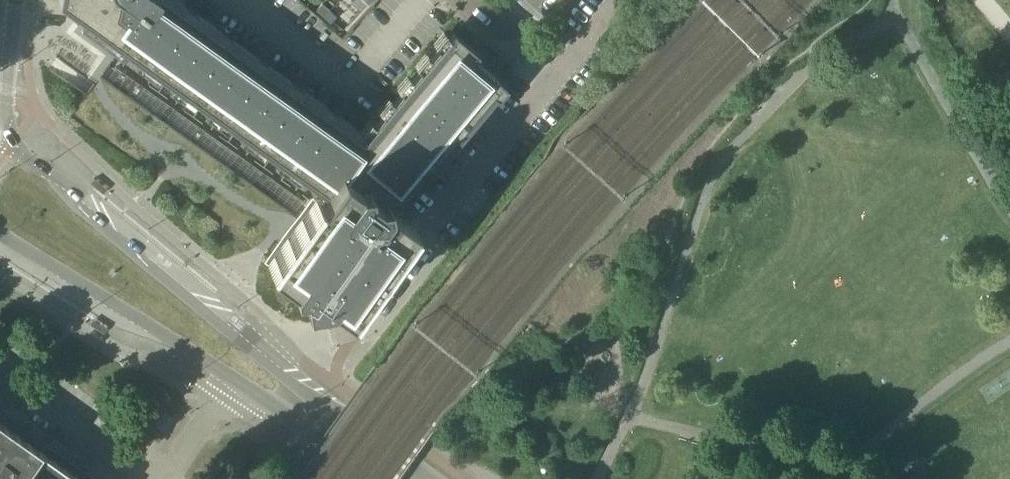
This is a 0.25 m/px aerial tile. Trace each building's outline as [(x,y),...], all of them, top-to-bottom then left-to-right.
[(58,3),(59,4),(62,6),(64,8),(67,10),(69,11),(75,15),(82,20),(89,25),(120,47),(121,48),(129,54),(137,60),(159,75),(172,85),(194,100),(207,110),(229,126),(243,135),(264,151),(278,160),(300,176),(313,185),(320,190),(321,191),(323,192),(361,140),(361,139),(353,133),(193,19),(192,18),(191,18),(166,0),(59,0),(58,3)] [(316,9),(331,23),(337,16),(322,3),(316,9)] [(323,192),(281,249),(273,260),(274,260),(270,265),(268,267),(290,283),(291,290),(300,288),(303,305),(308,304),(308,303),(314,302),(314,303),(321,302),(321,301),(328,300),(347,314),(413,223),(398,213),(405,203),(403,202),(419,183),(419,182),(493,93),(496,97),(505,86),(472,57),(476,52),(453,32),(448,37),(449,38),(365,137),(365,136),(361,141),(361,140),(323,192)] [(40,452),(0,424),(0,478),(20,478),(40,452)] [(20,478),(76,478),(40,453),(41,452),(40,452),(20,478)]
